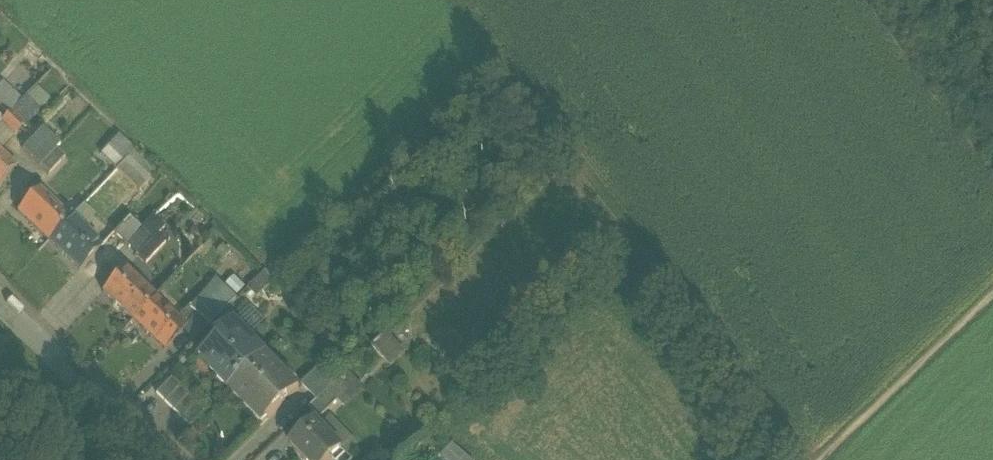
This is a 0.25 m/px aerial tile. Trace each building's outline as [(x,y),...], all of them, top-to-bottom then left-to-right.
[(7,116),(11,111),(21,100),(11,91),(19,83),(9,73),(0,83),(0,109),(7,116)] [(11,111),(24,124),(39,108),(26,95),(21,100),(11,111)] [(12,137),(25,124),(24,124),(11,111),(7,116),(0,123),(0,125),(12,137)] [(13,138),(12,137),(0,125),(0,152),(13,138)] [(44,130),(22,151),(40,168),(56,151),(61,146),(44,130)] [(101,152),(115,166),(134,148),(120,133),(101,152)] [(56,151),(40,168),(48,176),(65,159),(56,151)] [(133,151),(117,167),(138,190),(155,175),(133,151)] [(16,167),(0,152),(0,184),(16,167)] [(47,241),(69,218),(38,188),(15,212),(47,241)] [(142,230),(126,247),(145,264),(165,243),(157,235),(164,228),(151,216),(140,229),(142,230)] [(77,269),(99,246),(69,218),(47,241),(77,269)] [(113,235),(125,245),(140,229),(128,218),(113,235)] [(133,323),(155,299),(124,270),(102,293),(133,323)] [(247,290),(257,300),(274,282),(265,273),(247,290)] [(226,300),(218,292),(196,314),(204,323),(226,300)] [(162,350),(185,326),(155,299),(133,323),(162,350)] [(266,357),(233,323),(202,353),(219,370),(214,375),(230,392),(266,357)] [(392,367),(405,354),(386,335),(373,347),(392,367)] [(299,391),(266,357),(230,392),(246,408),(251,403),(268,421),(299,391)] [(301,386),(317,403),(327,392),(339,381),(323,365),(301,386)] [(164,403),(179,387),(171,379),(155,395),(164,403)] [(172,412),(188,396),(179,387),(164,403),(172,412)] [(338,403),(327,392),(317,403),(309,410),(319,421),(338,403)] [(181,420),(196,404),(188,396),(172,412),(181,420)] [(190,428),(205,413),(196,404),(181,420),(190,428)] [(311,424),(288,446),(301,459),(334,459),(340,454),(311,424)]
